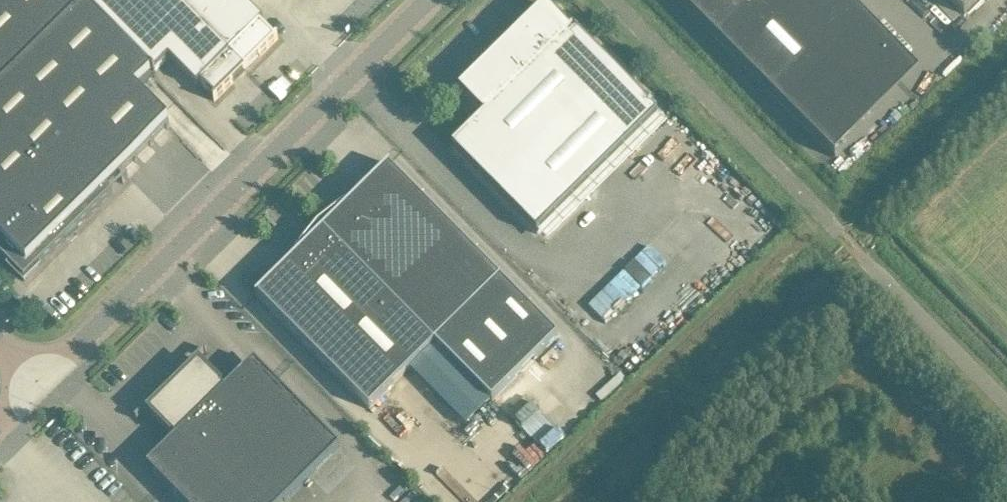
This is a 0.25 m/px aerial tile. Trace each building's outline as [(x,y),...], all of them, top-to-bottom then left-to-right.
[(156,79),(78,0),(0,0),(0,239),(6,245),(0,251),(0,257),(25,282),(114,194),(108,189),(170,127),(137,93),(153,77),(155,79),(156,79)] [(247,71),(177,0),(78,0),(156,79),(157,78),(154,75),(169,60),(198,88),(201,84),(216,99),(214,101),(215,102),(247,71)] [(247,71),(279,39),(277,38),(275,40),(261,25),(264,22),(243,0),(177,0),(247,71)] [(813,136),(898,51),(848,0),(679,0),(813,136)] [(965,16),(981,0),(949,0),(965,16)] [(659,116),(574,29),(572,31),(547,6),(517,36),(519,37),(507,49),(505,47),(460,92),(485,117),(453,148),(538,235),(659,116)] [(346,205),(319,227),(436,345),(493,403),(559,338),(502,280),(390,167),(392,166),(391,165),(374,181),(351,203),(351,204),(348,207),(346,205)] [(656,273),(696,236),(679,218),(639,256),(656,273)] [(273,282),(256,298),(257,299),(259,297),(370,410),(436,345),(319,227),(297,253),(299,255),(296,259),(295,258),(272,281),(273,282)] [(196,360),(195,359),(175,378),(176,379),(177,379),(180,382),(169,393),(166,390),(166,389),(165,388),(145,408),(176,439),(162,454),(164,456),(155,475),(182,501),(286,501),(340,449),(262,369),(243,378),(241,376),(226,390),(196,360)]
